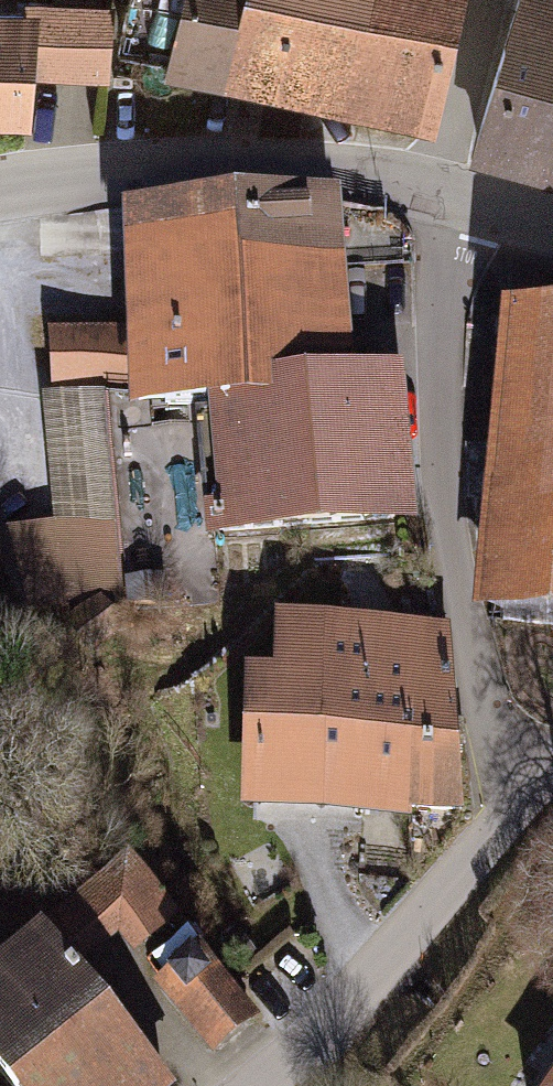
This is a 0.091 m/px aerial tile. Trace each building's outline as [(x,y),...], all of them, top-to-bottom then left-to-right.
[(0,17),(0,132),(40,134),(43,88),(111,92),(116,11),(96,10),(96,0),(56,0),(55,8),(39,7),(39,20),(0,17)] [(167,61),(426,121),(454,0),(129,0),(123,25),(173,36),(167,61)] [(479,154),(552,175),(552,0),(523,0),(479,154)] [(328,200),(119,213),(119,407),(200,403),(342,374),(328,200)] [(516,326),(486,615),(552,621),(552,330),(516,326)] [(111,336),(51,338),(53,395),(113,392),(111,336)] [(200,403),(211,537),(402,515),(385,367),(342,374),(200,403)] [(46,406),(53,531),(112,528),(105,403),(46,406)] [(119,480),(123,536),(157,534),(152,477),(119,480)] [(0,534),(0,616),(85,611),(97,600),(107,610),(117,610),(112,528),(53,531),(0,534)] [(446,628),(275,614),(274,677),(242,676),(239,811),(407,822),(408,809),(462,811),(446,628)] [(116,851),(38,914),(87,973),(120,946),(138,967),(182,931),(116,851)] [(33,926),(0,954),(0,1074),(10,1085),(167,1085),(33,926)] [(156,993),(216,1068),(265,1029),(233,989),(205,954),(156,993)]
